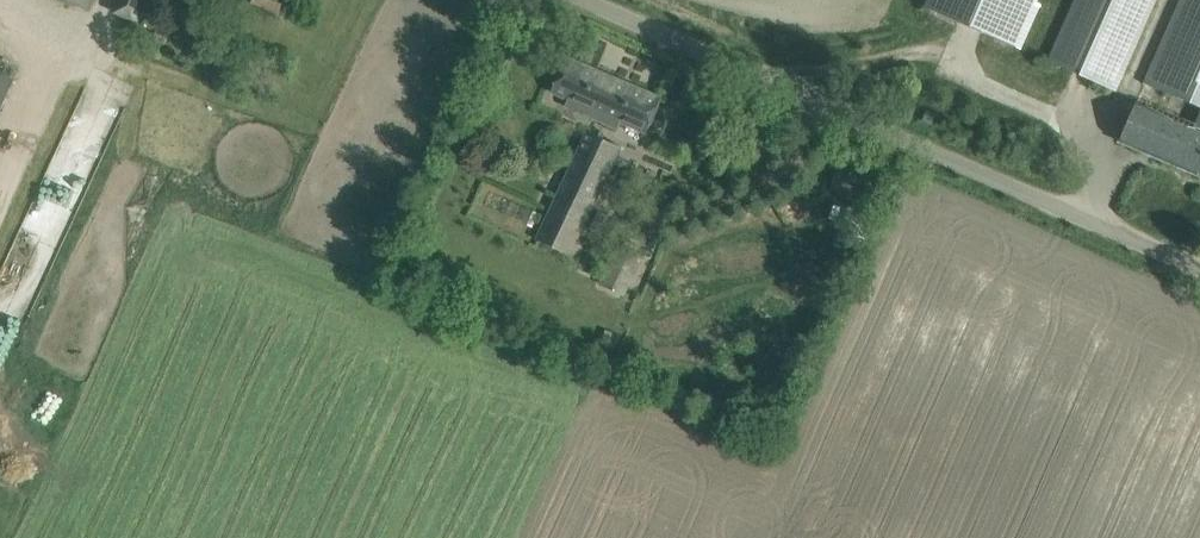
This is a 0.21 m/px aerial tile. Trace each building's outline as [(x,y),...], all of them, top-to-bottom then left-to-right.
[(86,9),(90,0),(64,0),(86,9)] [(135,21),(144,0),(116,0),(111,11),(135,21)] [(1017,47),(1038,0),(929,0),(926,7),(1017,47)] [(1050,61),(1115,90),(1155,0),(1077,0),(1050,61)] [(1146,80),(1199,104),(1199,0),(1180,0),(1146,80)] [(618,129),(622,120),(648,131),(661,99),(566,58),(552,90),(567,97),(563,106),(618,129)] [(14,78),(0,72),(0,112),(14,78)] [(1119,142),(1199,176),(1199,115),(1195,128),(1136,103),(1129,120),(1119,142)] [(572,255),(621,147),(586,131),(535,239),(572,255)] [(590,229),(608,237),(616,219),(598,211),(590,229)] [(624,292),(633,268),(620,263),(611,287),(624,292)]
